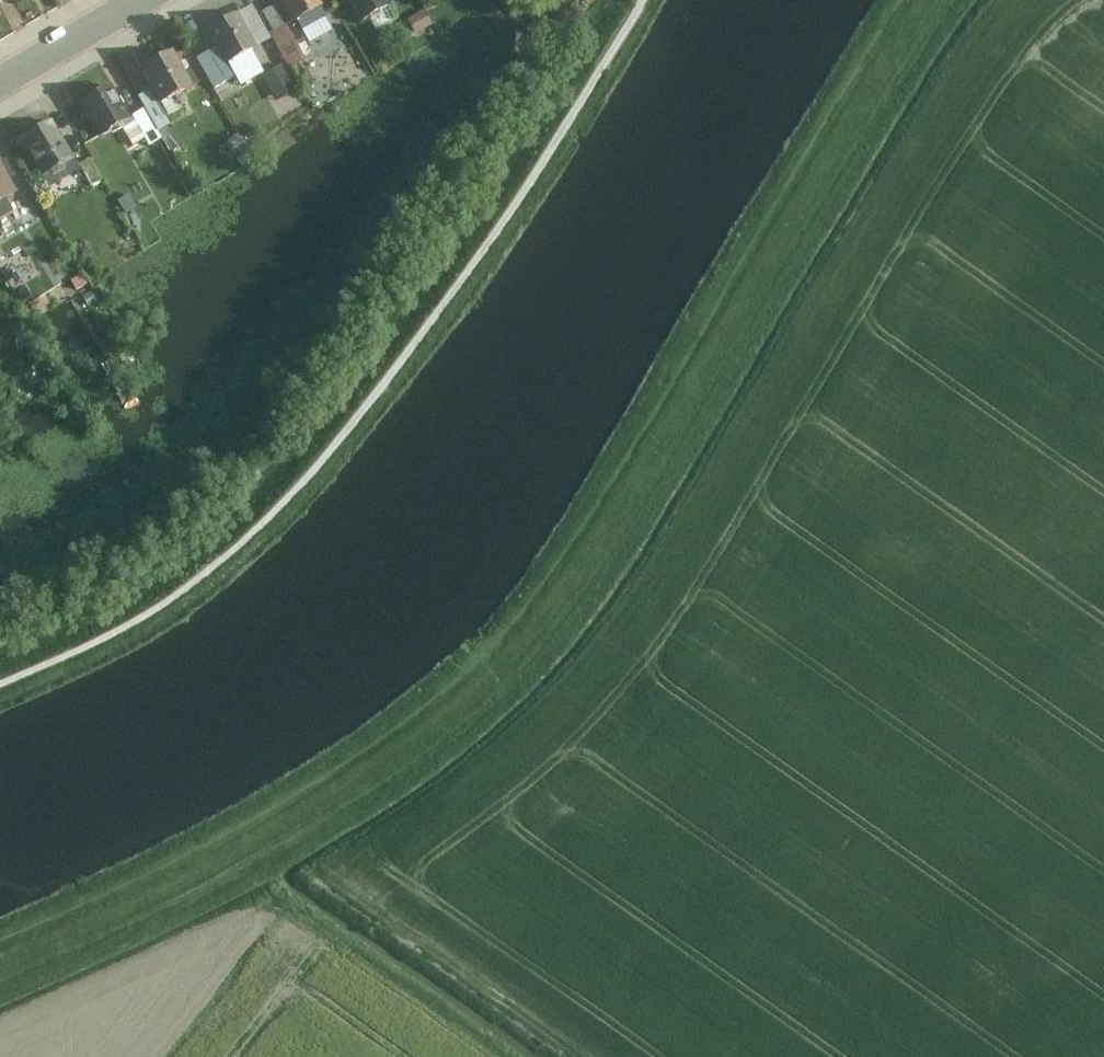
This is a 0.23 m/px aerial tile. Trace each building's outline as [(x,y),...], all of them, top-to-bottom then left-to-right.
[(0,9),(17,0),(0,0),(0,8),(0,9)] [(294,27),(325,9),(320,0),(279,0),(294,27)] [(360,28),(394,9),(389,0),(345,0),(360,28)] [(238,17),(210,33),(228,68),(257,52),(238,17)] [(295,43),(286,26),(272,34),(282,51),(295,43)] [(172,55),(143,71),(163,108),(192,92),(172,55)] [(284,113),(303,107),(290,63),(270,69),(284,113)] [(112,89),(82,106),(102,140),(131,124),(112,89)] [(50,124),(20,141),(44,182),(74,165),(50,124)] [(90,162),(80,168),(92,189),(102,184),(90,162)] [(10,195),(16,191),(0,165),(0,200),(10,195)] [(53,185),(57,194),(86,180),(82,172),(53,185)] [(10,234),(1,222),(18,212),(10,195),(0,200),(0,241),(10,234)]
